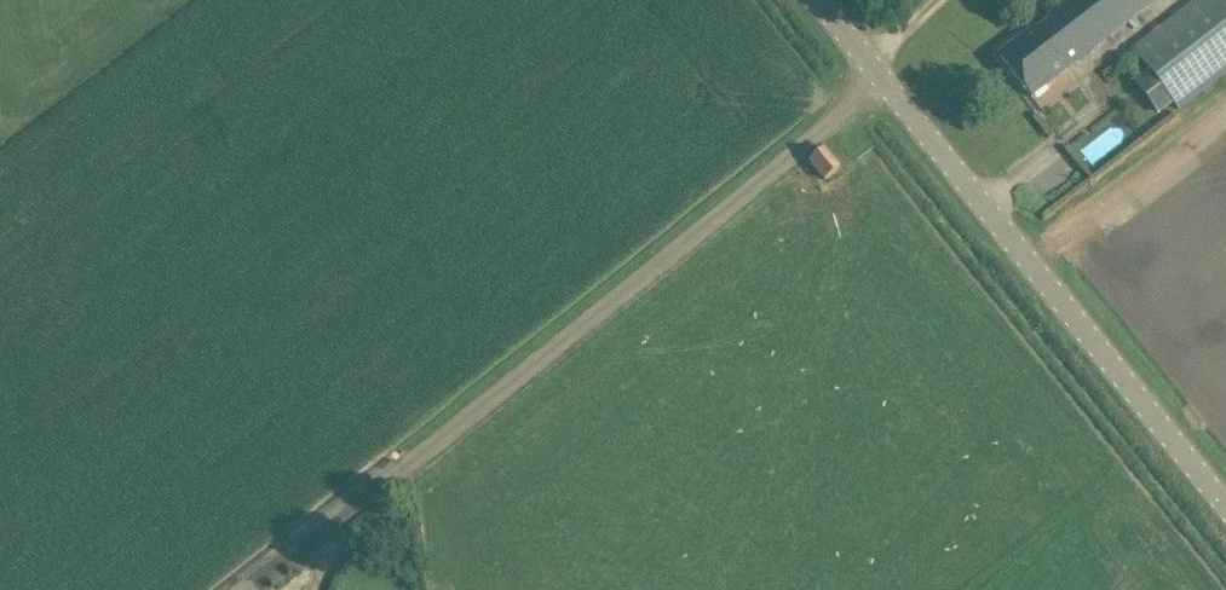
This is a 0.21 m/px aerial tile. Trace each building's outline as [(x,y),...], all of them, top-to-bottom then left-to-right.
[(1069,1),(1068,0),(1039,0),(1051,15),(998,56),(1031,98),(1151,6),(1146,0),(1070,0),(1069,1)] [(1178,110),(1207,88),(1213,95),(1225,86),(1220,78),(1225,73),(1225,0),(1198,0),(1133,50),(1178,110)] [(809,161),(825,181),(839,170),(823,150),(809,161)]
